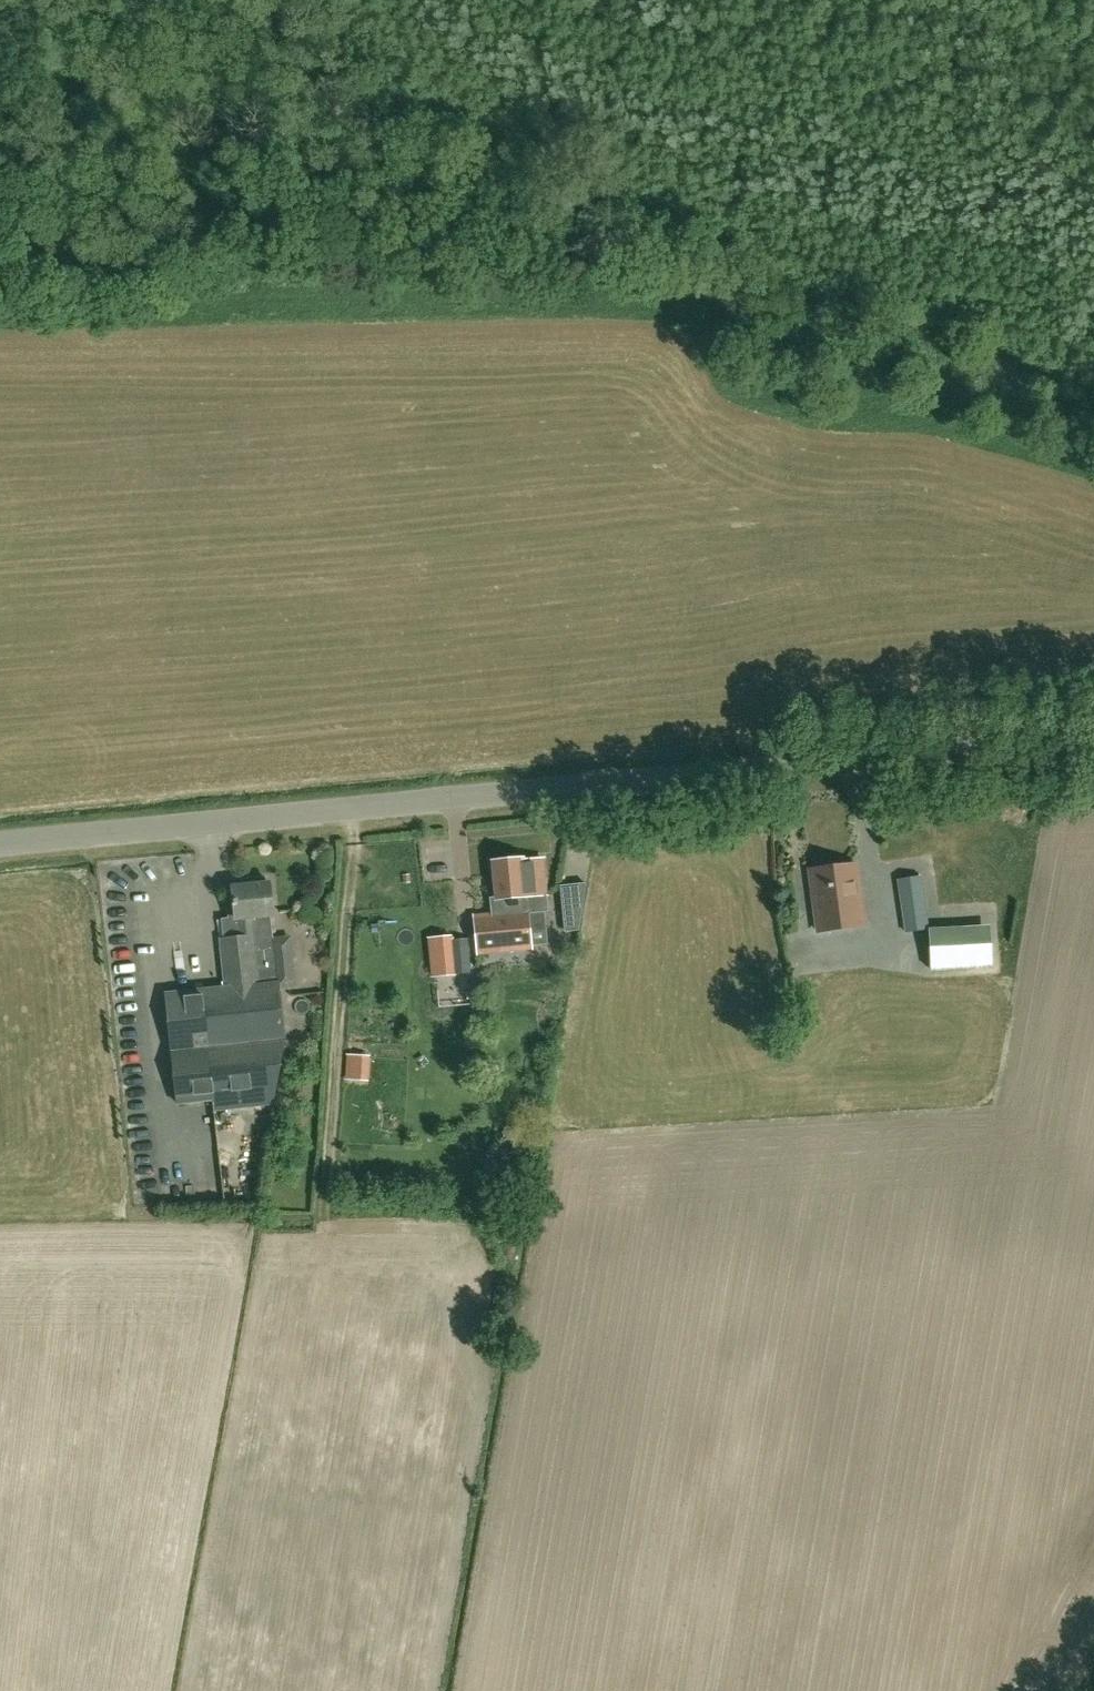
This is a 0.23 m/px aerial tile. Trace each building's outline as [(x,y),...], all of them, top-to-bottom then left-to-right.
[(543,858),(508,861),(509,875),(514,874),(516,896),(524,895),(525,911),(510,912),(474,916),(477,951),(531,947),(530,931),(546,930),(544,909),(548,909),(543,858)] [(509,897),(510,912),(525,911),(524,895),(516,896),(514,874),(509,875),(508,861),(494,862),(497,898),(509,897)] [(820,932),(866,926),(858,865),(811,871),(820,932)] [(906,933),(928,930),(920,877),(899,880),(906,933)] [(225,988),(201,990),(166,994),(172,1052),(177,1105),(213,1101),(214,1111),(271,1105),(274,1089),(277,1074),(283,1040),(277,988),(295,986),(293,970),(276,971),(272,940),(270,916),(273,915),(270,884),(267,884),(255,885),(254,879),(236,881),(236,887),(232,888),(235,919),(237,919),(239,937),(220,939),(225,988)] [(583,911),(564,913),(566,929),(580,928),(583,911)] [(431,939),(432,953),(453,951),(451,937),(431,939)]
